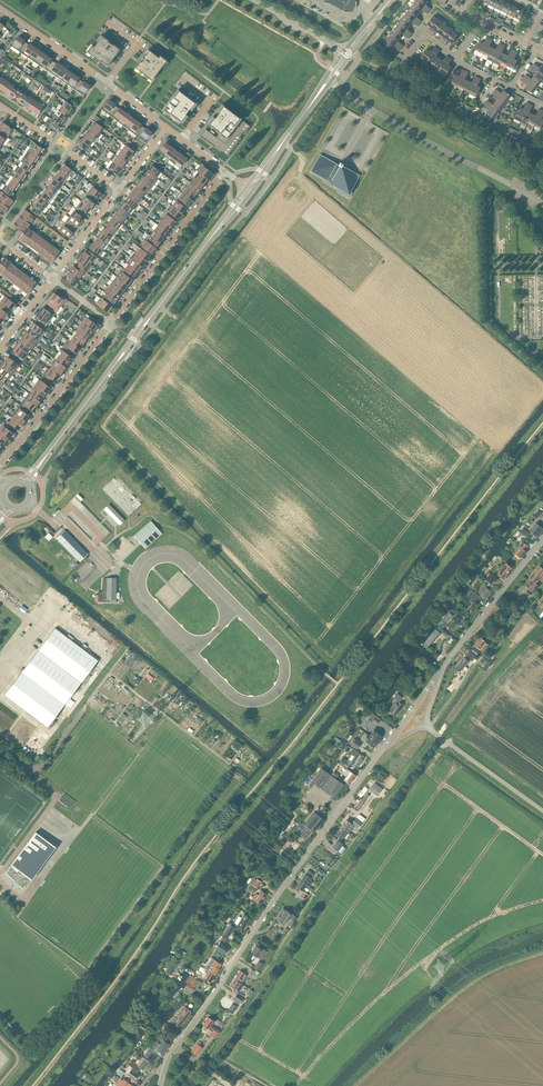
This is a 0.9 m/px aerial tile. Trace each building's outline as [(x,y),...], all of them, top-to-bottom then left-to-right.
[(325,2),(324,3),(327,3),(331,4),(335,6),(338,8),(341,11),(343,12),(345,13),(348,13),(351,12),(353,11),(355,9),(356,7),(356,5),(356,2),(355,0),(354,0),(354,1),(355,4),(354,6),(353,8),(351,10),(349,11),(347,11),(345,11),(343,10),(341,8),(340,7),(338,6),(336,5),(335,4),(333,3),(331,3),(329,2),(327,2),(325,2)] [(325,2),(327,2),(329,2),(331,3),(333,3),(335,4),(336,5),(338,6),(340,7),(341,8),(343,10),(345,11),(347,11),(349,11),(351,10),(353,8),(354,6),(355,4),(354,1),(354,0),(326,0),(325,2)] [(416,1),(429,11),(431,9),(426,5),(428,1),(427,0),(416,0),(416,1)] [(505,2),(502,0),(498,0),(495,8),(501,11),(505,2)] [(416,1),(411,7),(420,13),(422,10),(427,14),(429,11),(416,1)] [(507,14),(512,5),(505,2),(501,11),(507,14)] [(510,8),(507,14),(513,17),(517,8),(518,8),(512,5),(510,8)] [(417,17),(420,13),(411,7),(406,13),(420,23),(422,21),(417,17)] [(517,8),(513,17),(520,20),(524,11),(518,8),(517,8)] [(418,26),(420,23),(406,13),(401,20),(410,26),(413,22),(418,26)] [(430,29),(427,32),(430,34),(440,21),(434,16),(428,25),(431,27),(430,29)] [(407,29),(410,26),(401,20),(397,26),(411,36),(413,33),(407,29)] [(440,21),(430,34),(433,37),(437,31),(440,34),(446,26),(441,22),(440,21)] [(1,36),(9,27),(3,23),(2,25),(0,23),(0,35),(1,36)] [(409,39),(411,36),(397,26),(393,32),(401,38),(403,35),(409,39)] [(443,36),(439,42),(442,44),(452,30),(447,26),(446,26),(440,34),(443,36)] [(452,30),(442,44),(445,46),(449,40),(452,43),(458,35),(453,31),(452,30)] [(393,32),(388,38),(401,48),(403,45),(398,41),(401,38),(393,32)] [(112,45),(108,42),(109,41),(102,36),(94,47),(92,45),(87,52),(107,67),(120,50),(113,44),(112,45)] [(20,52),(26,43),(23,41),(24,41),(18,37),(11,46),(20,52)] [(480,42),(476,50),(482,53),(490,38),(487,37),(484,43),(480,42)] [(388,38),(383,44),(391,50),(394,47),(399,51),(401,48),(388,38)] [(490,38),(482,53),(482,54),(488,56),(492,48),(490,46),(493,40),(490,38)] [(28,58),(35,48),(29,44),(29,45),(26,43),(20,52),(28,58)] [(488,57),(487,59),(493,62),(502,44),(499,43),(497,48),(496,50),(493,48),(492,48),(488,56),(488,57)] [(501,63),(505,54),(502,53),(506,46),(502,44),(493,62),(500,66),(501,63)] [(428,62),(438,48),(435,46),(431,51),(427,49),(421,57),(428,62)] [(34,61),(40,52),(35,48),(28,58),(34,61)] [(438,48),(428,62),(434,66),(440,58),(436,56),(440,50),(438,48)] [(507,66),(515,51),(512,49),(508,56),(505,54),(501,63),(507,66)] [(158,57),(149,50),(144,57),(145,58),(142,62),(141,61),(136,68),(152,80),(167,61),(160,56),(158,57)] [(515,51),(507,66),(513,69),(517,71),(520,65),(517,63),(518,61),(515,59),(515,58),(518,52),(515,51)] [(39,65),(46,56),(40,52),(34,61),(39,65)] [(440,58),(434,66),(440,71),(450,58),(447,55),(443,61),(440,58)] [(47,71),(54,62),(51,60),(51,59),(46,56),(39,65),(47,71)] [(450,58),(440,71),(446,76),(447,75),(452,67),(449,65),(452,60),(450,58)] [(56,76),(62,67),(56,63),(56,64),(54,62),(47,71),(56,76)] [(542,74),(542,65),(541,68),(535,63),(532,66),(542,74)] [(542,81),(542,74),(532,66),(530,69),(536,73),(534,76),(542,82),(542,81)] [(61,80),(68,71),(62,67),(56,76),(61,80)] [(456,75),(452,83),(458,86),(466,71),(463,69),(459,76),(456,75)] [(67,84),(73,74),(68,71),(61,80),(67,84)] [(464,89),(468,81),(465,79),(469,73),(466,71),(458,86),(464,89)] [(75,90),(81,81),(78,79),(79,78),(73,74),(67,84),(75,90)] [(542,82),(534,76),(532,79),(526,75),(524,78),(538,88),(542,82)] [(468,81),(464,89),(470,93),(478,77),(475,76),(472,83),(468,81)] [(10,80),(5,77),(3,79),(0,84),(0,90),(2,91),(6,86),(10,80)] [(470,93),(470,94),(472,95),(475,96),(476,97),(477,96),(478,94),(478,93),(479,93),(479,94),(480,93),(481,91),(481,90),(480,90),(481,87),(478,86),(481,79),(478,77),(470,93)] [(533,94),(538,88),(524,78),(522,80),(528,85),(526,88),(533,94)] [(15,84),(10,80),(6,86),(2,91),(6,93),(8,94),(11,89),(15,84)] [(81,81),(75,90),(83,95),(90,86),(84,82),(81,81)] [(20,87),(15,84),(11,89),(8,94),(9,95),(9,96),(12,98),(20,87)] [(24,91),(25,91),(20,87),(12,98),(16,100),(18,101),(21,96),(24,91)] [(494,91),(508,102),(511,104),(512,102),(509,100),(512,96),(504,90),(502,93),(496,89),(494,91)] [(29,94),(25,91),(24,91),(21,96),(18,101),(19,102),(19,103),(22,105),(26,100),(29,94)] [(195,103),(179,91),(174,97),(173,96),(164,108),(181,122),(186,115),(186,114),(187,112),(189,109),(190,110),(195,103)] [(504,107),(508,102),(494,91),(492,94),(498,99),(496,101),(504,107)] [(34,98),(35,97),(29,94),(26,100),(22,105),(25,107),(26,106),(28,108),(33,99),(34,98)] [(33,99),(28,108),(29,109),(32,111),(38,103),(33,99)] [(110,116),(116,107),(114,105),(114,104),(109,100),(102,109),(110,116)] [(504,107),(496,101),(493,104),(487,100),(486,102),(499,113),(504,107)] [(62,106),(70,111),(73,106),(65,101),(62,106)] [(497,116),(499,113),(486,102),(483,105),(489,110),(485,115),(493,121),(494,122),(495,122),(496,122),(497,121),(498,120),(498,118),(497,117),(497,116)] [(520,107),(515,119),(521,122),(530,104),(527,102),(523,109),(520,107)] [(38,103),(32,111),(35,114),(36,113),(38,114),(41,110),(43,111),(45,108),(38,103)] [(528,122),(533,114),(530,112),(533,105),(530,104),(521,122),(521,121),(522,122),(526,124),(527,124),(528,122)] [(67,116),(70,111),(62,106),(59,110),(67,116)] [(239,119),(239,118),(223,106),(218,113),(219,113),(217,115),(215,118),(214,117),(209,124),(220,132),(216,137),(205,129),(200,136),(214,146),(213,147),(213,148),(220,153),(221,151),(227,156),(236,144),(241,138),(240,137),(244,132),(245,133),(250,126),(243,121),(242,122),(240,120),(239,119)] [(118,122),(125,112),(119,108),(119,109),(116,107),(110,116),(118,122)] [(533,114),(528,122),(534,125),(542,110),(539,109),(536,115),(533,114)] [(64,121),(67,116),(59,110),(56,115),(64,121)] [(534,125),(535,126),(541,129),(542,127),(542,128),(542,119),(542,118),(542,117),(542,110),(534,125)] [(123,126),(130,116),(125,112),(118,122),(123,126)] [(60,125),(64,121),(56,115),(52,119),(52,120),(60,125)] [(134,122),(136,120),(130,116),(123,126),(128,130),(134,122)] [(52,120),(52,119),(49,117),(45,122),(54,128),(53,128),(57,131),(60,125),(52,120)] [(136,136),(143,127),(141,125),(141,124),(136,120),(134,122),(128,130),(136,136)] [(0,129),(0,132),(2,133),(4,134),(5,135),(8,137),(10,135),(14,128),(10,125),(9,127),(4,123),(2,122),(0,125),(1,125),(2,126),(0,128),(0,129)] [(91,126),(99,132),(103,128),(95,122),(91,126)] [(99,133),(99,132),(91,126),(88,131),(96,137),(98,139),(101,134),(99,133)] [(136,136),(145,142),(152,133),(146,128),(146,129),(143,127),(136,136)] [(88,131),(85,136),(92,142),(95,143),(98,139),(96,137),(88,131)] [(3,145),(8,137),(5,135),(4,134),(2,133),(0,132),(0,143),(3,145)] [(89,146),(92,142),(85,136),(81,140),(89,146)] [(93,149),(89,146),(81,140),(77,145),(80,148),(81,147),(89,153),(93,149)] [(30,147),(41,154),(44,149),(41,147),(40,147),(32,141),(28,146),(30,147)] [(164,156),(171,147),(165,143),(158,152),(164,156)] [(121,151),(131,158),(133,155),(132,154),(134,151),(126,145),(121,151)] [(37,159),(41,154),(30,147),(27,152),(37,159)] [(169,160),(176,151),(171,147),(164,156),(169,160)] [(128,161),(131,158),(121,151),(117,156),(125,162),(127,160),(128,161)] [(174,164),(181,155),(176,151),(169,160),(174,164)] [(34,164),(37,159),(27,152),(24,157),(34,164)] [(125,162),(117,156),(113,153),(109,159),(113,162),(122,169),(125,166),(123,165),(125,162)] [(320,154),(310,171),(330,182),(329,184),(341,191),(340,192),(349,198),(355,188),(353,187),(360,175),(342,165),(343,164),(342,163),(341,165),(340,164),(339,164),(340,162),(338,165),(320,154)] [(181,155),(174,164),(180,168),(187,159),(181,155)] [(31,168),(34,164),(24,157),(20,161),(23,163),(31,168)] [(120,172),(122,169),(113,162),(108,168),(112,171),(117,174),(119,171),(120,172)] [(28,173),(31,168),(23,163),(20,168),(28,173)] [(70,176),(71,177),(75,172),(67,166),(64,163),(60,168),(68,174),(70,176)] [(199,172),(207,178),(212,173),(206,168),(206,167),(201,163),(196,170),(199,172)] [(148,171),(156,177),(160,172),(152,165),(148,171)] [(28,173),(20,168),(17,166),(14,171),(17,172),(25,178),(28,173)] [(66,180),(70,176),(68,174),(60,168),(57,173),(66,180)] [(159,179),(156,177),(148,171),(144,176),(155,184),(159,179)] [(21,182),(25,178),(17,172),(13,177),(21,182)] [(203,184),(207,178),(199,172),(195,177),(203,184)] [(63,185),(66,180),(57,173),(53,177),(63,185)] [(155,184),(144,176),(143,175),(139,181),(141,182),(151,189),(155,184)] [(18,187),(21,182),(13,177),(10,182),(18,187)] [(60,189),(63,185),(53,177),(50,182),(60,189)] [(199,189),(203,184),(195,177),(191,182),(199,189)] [(199,189),(191,182),(188,180),(184,186),(195,194),(199,189)] [(147,194),(151,189),(141,182),(139,181),(135,186),(136,186),(144,192),(147,194)] [(15,192),(18,187),(10,182),(7,186),(15,192)] [(56,194),(60,189),(50,182),(46,186),(56,194)] [(15,192),(7,186),(5,185),(1,190),(12,197),(15,192)] [(86,194),(95,200),(99,196),(100,197),(103,194),(96,189),(97,188),(93,185),(86,194)] [(53,198),(56,194),(46,186),(43,191),(51,197),(50,197),(53,198)] [(136,186),(132,191),(141,197),(144,192),(136,186)] [(184,186),(180,191),(191,200),(195,194),(184,186)] [(43,191),(39,195),(47,201),(49,203),(53,198),(50,197),(51,197),(43,191)] [(132,191),(128,197),(135,202),(139,205),(143,199),(141,197),(132,191)] [(187,205),(191,200),(180,191),(174,199),(177,201),(180,203),(182,201),(187,205)] [(0,197),(10,204),(13,200),(3,193),(0,197)] [(92,205),(95,200),(86,194),(81,201),(92,209),(94,206),(92,205)] [(44,206),(47,201),(39,195),(36,200),(44,206)] [(10,204),(0,197),(0,203),(7,208),(10,204)] [(124,202),(132,208),(135,210),(139,205),(135,202),(128,197),(124,202)] [(46,207),(44,206),(36,200),(33,204),(40,210),(42,212),(46,207)] [(90,212),(92,209),(81,201),(75,208),(85,215),(88,211),(90,212)] [(124,201),(120,206),(125,210),(129,213),(132,208),(124,202),(124,201)] [(185,208),(180,203),(177,201),(173,206),(181,213),(185,208)] [(39,217),(42,212),(40,210),(33,204),(29,209),(39,217)] [(170,205),(166,210),(172,214),(177,219),(177,218),(181,213),(173,206),(170,204),(170,205)] [(125,218),(129,213),(120,206),(116,211),(117,212),(125,218)] [(81,219),(85,215),(75,208),(70,215),(81,223),(83,221),(81,219)] [(22,213),(32,220),(35,217),(25,209),(22,213)] [(160,218),(162,220),(171,227),(175,221),(170,217),(172,214),(166,210),(160,218)] [(121,223),(125,218),(117,212),(113,217),(121,223)] [(29,224),(32,220),(22,213),(19,217),(29,224)] [(79,226),(81,223),(70,215),(65,222),(74,229),(77,225),(79,226)] [(26,228),(27,227),(29,224),(19,217),(16,221),(26,228)] [(66,242),(68,241),(37,217),(36,219),(66,242)] [(117,228),(121,223),(113,217),(109,222),(117,228)] [(162,220),(158,225),(167,232),(171,227),(162,220)] [(23,232),(26,228),(16,221),(13,225),(23,232)] [(70,234),(74,229),(65,222),(58,231),(62,234),(63,233),(70,238),(72,235),(70,234)] [(113,234),(117,228),(109,222),(105,227),(113,234)] [(163,237),(167,232),(158,225),(154,231),(163,237)] [(26,228),(23,232),(23,233),(19,239),(51,263),(60,251),(33,230),(32,231),(27,227),(26,228)] [(113,234),(105,227),(104,227),(100,232),(109,239),(113,234)] [(154,231),(151,236),(159,242),(163,237),(154,231)] [(97,237),(97,238),(105,244),(106,244),(109,239),(100,232),(97,237)] [(144,239),(155,248),(159,242),(151,236),(148,234),(144,239)] [(97,238),(94,242),(102,249),(105,244),(97,238)] [(144,239),(140,245),(151,253),(155,248),(144,239)] [(93,243),(89,248),(100,256),(104,251),(102,249),(94,242),(93,243)] [(138,246),(134,252),(145,261),(150,255),(138,246)] [(81,256),(90,263),(96,256),(89,251),(87,253),(84,251),(81,256)] [(134,252),(130,257),(142,266),(145,261),(134,252)] [(84,271),(90,263),(81,256),(77,261),(80,264),(78,266),(84,271)] [(126,263),(129,265),(137,271),(141,266),(142,266),(130,257),(126,263)] [(1,273),(0,274),(27,294),(36,282),(4,258),(0,264),(0,272),(1,273)] [(133,277),(137,271),(129,265),(125,270),(128,272),(133,277)] [(79,278),(84,271),(78,266),(76,268),(73,266),(70,271),(79,278)] [(125,270),(122,268),(116,276),(127,285),(131,279),(126,275),(128,272),(125,270)] [(77,281),(79,278),(70,271),(66,276),(69,278),(67,281),(76,288),(78,285),(77,281)] [(116,276),(112,281),(123,290),(127,285),(116,276)] [(112,281),(108,287),(119,295),(123,290),(112,281)] [(84,293),(83,293),(86,295),(89,291),(91,287),(89,286),(84,293)] [(21,303),(0,287),(0,289),(20,304),(21,303)] [(115,301),(119,295),(108,287),(104,292),(106,294),(115,301)] [(49,297),(61,306),(67,299),(58,293),(57,295),(54,293),(53,294),(52,293),(49,297)] [(103,299),(111,306),(115,301),(106,294),(103,299)] [(5,308),(7,306),(7,307),(8,308),(9,307),(13,311),(17,305),(5,296),(0,302),(0,304),(1,305),(5,308)] [(56,313),(61,306),(49,297),(47,301),(48,301),(47,302),(49,305),(48,307),(56,313)] [(100,297),(96,303),(97,304),(104,309),(107,311),(111,306),(103,299),(100,297)] [(5,308),(1,305),(0,306),(0,316),(6,320),(10,315),(5,312),(5,311),(4,310),(4,311),(4,310),(5,308)] [(50,320),(56,313),(48,307),(46,309),(43,307),(42,308),(41,308),(38,311),(50,320)] [(45,328),(50,320),(38,311),(36,315),(37,316),(36,317),(39,319),(37,321),(45,328)] [(85,317),(82,322),(84,323),(93,330),(96,325),(95,325),(94,323),(95,321),(89,316),(87,318),(85,317)] [(78,326),(81,328),(89,335),(89,334),(93,330),(84,323),(82,322),(78,326)] [(30,327),(30,328),(39,335),(41,337),(42,336),(45,332),(43,330),(34,323),(33,325),(32,324),(30,327)] [(75,331),(77,333),(86,339),(89,335),(81,328),(78,326),(75,331)] [(30,328),(27,331),(28,332),(27,333),(36,339),(38,341),(41,337),(39,335),(30,328)] [(25,334),(23,336),(33,344),(35,345),(38,341),(36,339),(27,333),(26,334),(25,334)] [(77,333),(74,337),(83,343),(86,339),(77,333)] [(23,337),(20,340),(21,341),(20,342),(29,348),(31,350),(34,346),(35,345),(33,344),(23,336),(23,337)] [(73,338),(71,341),(79,348),(82,345),(83,343),(74,337),(73,338)] [(65,349),(71,353),(73,351),(74,352),(75,353),(78,350),(79,348),(71,341),(69,343),(67,346),(65,349)] [(18,343),(16,345),(26,353),(29,349),(29,348),(20,342),(19,343),(18,343)] [(14,351),(12,354),(23,362),(24,359),(25,359),(28,355),(28,354),(26,353),(16,345),(16,346),(13,349),(14,350),(13,351),(14,351)] [(60,349),(57,354),(60,356),(68,362),(70,361),(72,358),(71,357),(69,356),(71,353),(65,349),(63,351),(60,349)] [(4,362),(16,370),(20,366),(15,363),(17,360),(11,356),(9,358),(8,357),(7,359),(6,358),(4,362)] [(57,360),(56,360),(65,367),(65,366),(68,362),(60,356),(57,360)] [(54,359),(50,363),(53,365),(62,372),(65,367),(56,360),(54,359)] [(2,365),(1,367),(13,375),(16,371),(16,370),(4,362),(2,365)] [(52,365),(50,369),(58,376),(61,372),(62,372),(53,365),(52,365)] [(1,367),(0,368),(0,373),(9,380),(13,375),(1,367)] [(46,369),(42,375),(44,377),(50,381),(52,379),(54,380),(55,381),(57,378),(58,376),(50,369),(49,369),(47,368),(46,369)] [(3,383),(5,384),(6,384),(9,380),(0,373),(0,380),(3,383)] [(39,379),(35,384),(37,385),(46,392),(50,387),(49,386),(47,385),(49,383),(43,378),(41,381),(39,379)] [(32,388),(32,389),(34,390),(43,397),(46,392),(37,385),(35,384),(32,388)] [(39,401),(43,397),(34,390),(30,395),(39,401)] [(28,393),(25,398),(27,399),(36,406),(39,401),(30,395),(28,393)] [(21,402),(20,405),(22,406),(28,411),(30,408),(31,410),(32,411),(36,406),(27,399),(25,398),(21,402)] [(18,407),(14,412),(25,420),(29,415),(28,414),(26,413),(28,411),(22,406),(20,405),(18,407)] [(11,416),(11,417),(13,418),(22,425),(25,420),(14,412),(11,416)] [(7,420),(5,423),(11,428),(13,425),(14,427),(18,429),(22,425),(13,418),(10,422),(7,420)] [(0,429),(0,431),(8,437),(12,432),(11,431),(9,430),(11,428),(5,423),(3,426),(0,429)] [(5,441),(8,437),(0,431),(0,438),(5,441)] [(109,504),(104,509),(118,523),(123,519),(109,504)] [(150,522),(134,536),(141,544),(145,549),(162,534),(150,522)] [(530,530),(533,533),(539,537),(542,532),(542,529),(540,526),(539,525),(537,524),(536,523),(530,530)] [(80,562),(88,554),(65,531),(57,539),(80,562)] [(516,554),(515,556),(519,559),(520,558),(521,559),(527,552),(525,550),(528,547),(524,543),(523,542),(520,546),(522,548),(516,554)] [(504,579),(506,576),(513,568),(507,563),(500,571),(498,574),(504,579)] [(534,572),(541,577),(542,574),(542,568),(539,565),(534,572)] [(534,572),(529,578),(532,580),(529,582),(533,585),(530,590),(533,593),(538,587),(539,586),(536,583),(540,577),(541,577),(534,572)] [(493,581),(488,577),(486,579),(485,579),(483,581),(484,582),(489,586),(493,581)] [(98,600),(98,602),(116,602),(116,599),(116,598),(116,592),(116,578),(105,578),(105,579),(102,579),(102,592),(100,592),(98,592),(98,600)] [(487,600),(493,592),(485,586),(479,593),(487,600)] [(475,600),(479,596),(473,591),(470,596),(469,595),(466,598),(469,601),(470,600),(473,603),(475,600)] [(453,615),(449,612),(438,625),(442,628),(453,615)] [(51,633),(5,694),(13,700),(10,703),(14,706),(16,703),(48,727),(93,668),(98,661),(55,628),(51,633)] [(439,632),(435,629),(422,645),(427,648),(439,632)] [(484,651),(489,645),(486,643),(486,642),(481,638),(475,645),(480,649),(484,651)] [(477,655),(480,652),(474,647),(471,651),(473,653),(477,655)] [(468,654),(466,656),(471,660),(473,658),(475,659),(477,656),(470,651),(468,654)] [(425,655),(422,660),(427,664),(431,659),(425,655)] [(459,670),(460,672),(461,672),(469,661),(464,657),(456,667),(459,670)] [(398,703),(397,702),(394,706),(395,706),(394,708),(391,706),(388,710),(395,716),(404,705),(399,702),(398,703)] [(369,736),(378,742),(382,736),(373,730),(369,735),(369,736)] [(369,736),(369,735),(367,734),(364,739),(366,740),(365,740),(374,747),(378,742),(369,736)] [(357,749),(362,743),(356,738),(351,745),(352,745),(352,746),(354,748),(354,747),(357,749)] [(350,752),(350,753),(351,754),(355,756),(351,763),(353,765),(354,763),(359,766),(365,757),(360,754),(358,753),(359,752),(357,751),(353,748),(350,752)] [(346,765),(348,761),(342,757),(339,762),(340,762),(342,764),(345,766),(346,765)] [(329,783),(333,777),(321,768),(311,781),(324,790),(329,783)] [(351,783),(356,775),(350,771),(344,778),(351,783)] [(329,783),(324,790),(334,798),(344,784),(333,777),(329,783)] [(374,783),(369,790),(377,796),(382,789),(374,783)] [(364,787),(357,796),(360,798),(367,789),(364,787)] [(369,795),(367,793),(356,809),(358,811),(369,795)] [(308,814),(312,808),(307,804),(302,810),(308,814)] [(304,825),(300,831),(302,833),(300,835),(305,839),(311,831),(313,832),(314,833),(314,832),(324,820),(324,819),(320,817),(314,812),(304,825)] [(347,819),(341,828),(342,828),(347,832),(348,833),(354,826),(355,826),(358,829),(360,826),(362,822),(363,822),(362,822),(360,820),(359,819),(356,817),(352,823),(352,824),(347,819)] [(341,828),(335,835),(341,839),(343,837),(345,838),(348,834),(348,833),(347,832),(342,828),(341,828)] [(12,866),(6,873),(23,888),(56,846),(36,832),(11,865),(12,866)] [(338,851),(343,844),(338,840),(333,847),(338,851)] [(324,863),(329,866),(333,860),(328,857),(324,863)] [(305,884),(308,886),(309,886),(309,887),(313,882),(310,880),(312,878),(311,878),(314,874),(308,870),(300,880),(305,883),(305,884)] [(257,888),(261,882),(257,879),(253,885),(257,888)] [(307,888),(308,886),(305,884),(305,883),(300,880),(296,886),(302,891),(305,887),(307,888)] [(260,904),(267,894),(261,890),(258,895),(256,893),(252,899),(260,904)] [(305,899),(309,895),(304,891),(300,897),(304,900),(305,899)] [(292,920),(294,915),(283,908),(276,919),(285,924),(289,918),(292,920)] [(244,929),(251,918),(244,914),(237,925),(244,929)] [(229,924),(226,930),(231,933),(235,927),(229,924)] [(220,942),(216,948),(225,954),(229,948),(220,942)] [(261,949),(256,945),(251,953),(260,959),(265,950),(262,948),(261,949)] [(211,959),(204,969),(205,969),(208,971),(214,976),(215,976),(219,968),(218,968),(220,965),(211,959)] [(259,971),(263,964),(259,961),(254,968),(259,971)] [(203,973),(202,976),(204,977),(204,978),(211,982),(214,976),(215,976),(214,976),(208,971),(205,969),(203,969),(202,971),(203,973)] [(234,979),(243,985),(243,984),(241,983),(247,975),(245,974),(245,973),(240,970),(234,979)] [(193,990),(194,989),(193,988),(199,981),(192,976),(188,984),(185,987),(192,992),(193,990)] [(237,993),(243,985),(234,979),(230,985),(235,989),(234,991),(237,993)] [(242,1003),(244,1000),(242,998),(243,998),(237,994),(233,1000),(239,1004),(240,1002),(242,1003)] [(178,1011),(182,1004),(176,999),(171,1006),(178,1011)] [(179,1027),(187,1016),(191,1011),(185,1006),(173,1022),(179,1027)] [(209,1017),(203,1025),(208,1029),(208,1028),(213,1032),(211,1035),(215,1038),(216,1038),(220,1031),(211,1025),(214,1020),(209,1017)] [(162,1056),(172,1040),(163,1033),(157,1041),(156,1040),(144,1055),(153,1061),(159,1054),(162,1056)] [(196,1055),(202,1047),(197,1044),(191,1051),(196,1055)] [(109,1056),(105,1053),(101,1058),(105,1061),(109,1056)] [(143,1070),(149,1062),(142,1057),(136,1065),(135,1064),(127,1074),(135,1080),(139,1075),(137,1074),(141,1068),(143,1070)] [(92,1078),(93,1077),(88,1073),(83,1078),(89,1083),(93,1079),(92,1078)]
